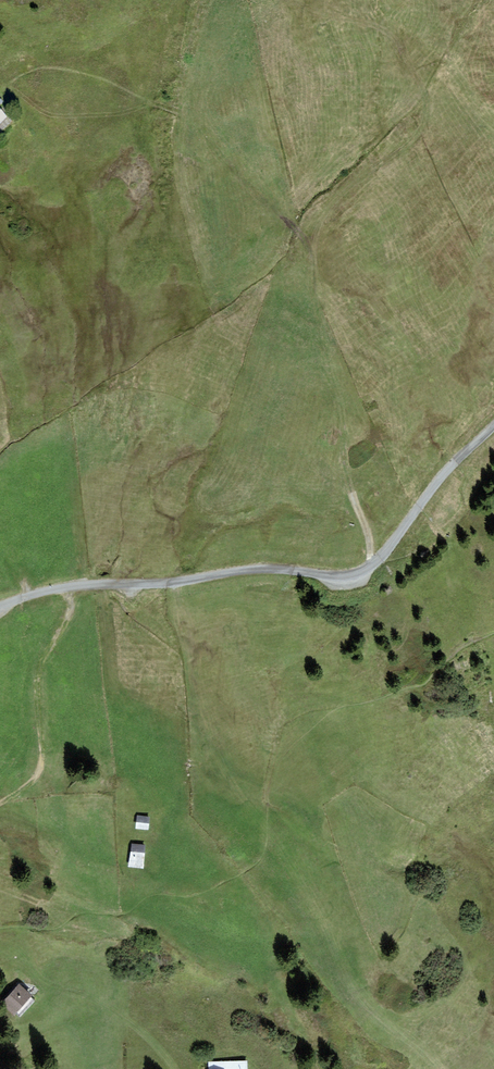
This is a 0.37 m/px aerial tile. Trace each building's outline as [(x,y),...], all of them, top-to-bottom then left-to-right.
[(148,830),(149,817),(137,815),(136,829),(148,830)] [(142,869),(145,846),(132,844),(128,867),(142,869)] [(0,1004),(14,1016),(32,997),(18,984),(0,1004)] [(209,1062),(209,1068),(247,1068),(247,1061),(209,1062)]
